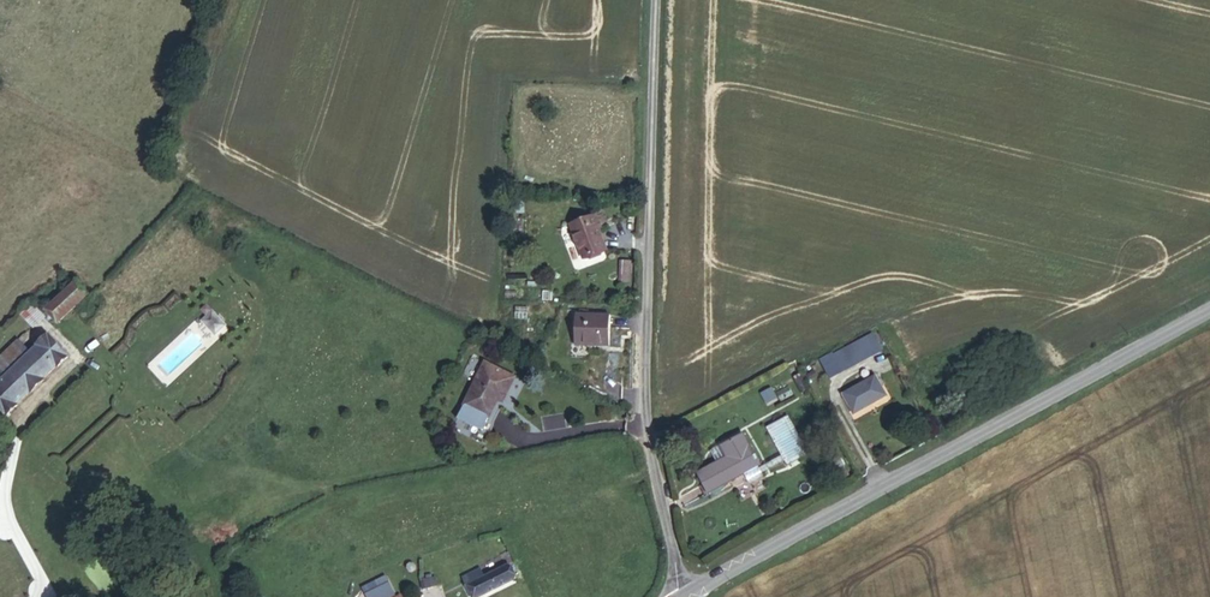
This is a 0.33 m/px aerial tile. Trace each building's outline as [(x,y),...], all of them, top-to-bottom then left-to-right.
[(607,248),(603,235),(580,243),(592,278),(616,269),(607,248)] [(638,303),(639,283),(631,283),(630,303),(638,303)] [(55,339),(86,310),(71,295),(41,324),(55,339)] [(615,367),(617,337),(582,335),(580,365),(615,367)] [(828,354),(836,373),(882,355),(875,336),(828,354)] [(62,375),(42,351),(20,371),(27,378),(19,385),(34,401),(62,375)] [(27,378),(20,371),(12,378),(19,385),(27,378)] [(853,416),(888,398),(876,375),(841,393),(853,416)] [(12,378),(0,390),(0,402),(19,385),(12,378)] [(513,398),(483,384),(463,426),(460,432),(484,444),(487,438),(496,420),(501,423),(513,398)] [(19,385),(0,402),(0,432),(34,401),(19,385)] [(808,415),(799,399),(791,403),(800,419),(808,415)] [(773,421),(769,412),(758,418),(762,426),(773,421)] [(791,420),(787,412),(775,418),(779,427),(791,420)] [(804,481),(784,442),(763,453),(778,482),(781,487),(783,491),(804,481)] [(718,470),(718,472),(709,476),(715,487),(694,497),(705,518),(741,499),(755,492),(757,491),(740,459),(718,470)] [(756,494),(758,499),(781,487),(778,482),(756,494)] [(756,494),(755,492),(741,499),(746,509),(760,502),(758,499),(756,494)] [(211,541),(249,524),(236,495),(198,511),(211,541)] [(218,557),(266,536),(259,520),(249,524),(211,541),(218,557)] [(207,562),(218,557),(211,541),(198,547),(205,562),(207,562)] [(500,584),(485,591),(480,580),(453,591),(455,596),(505,596),(500,584)]
